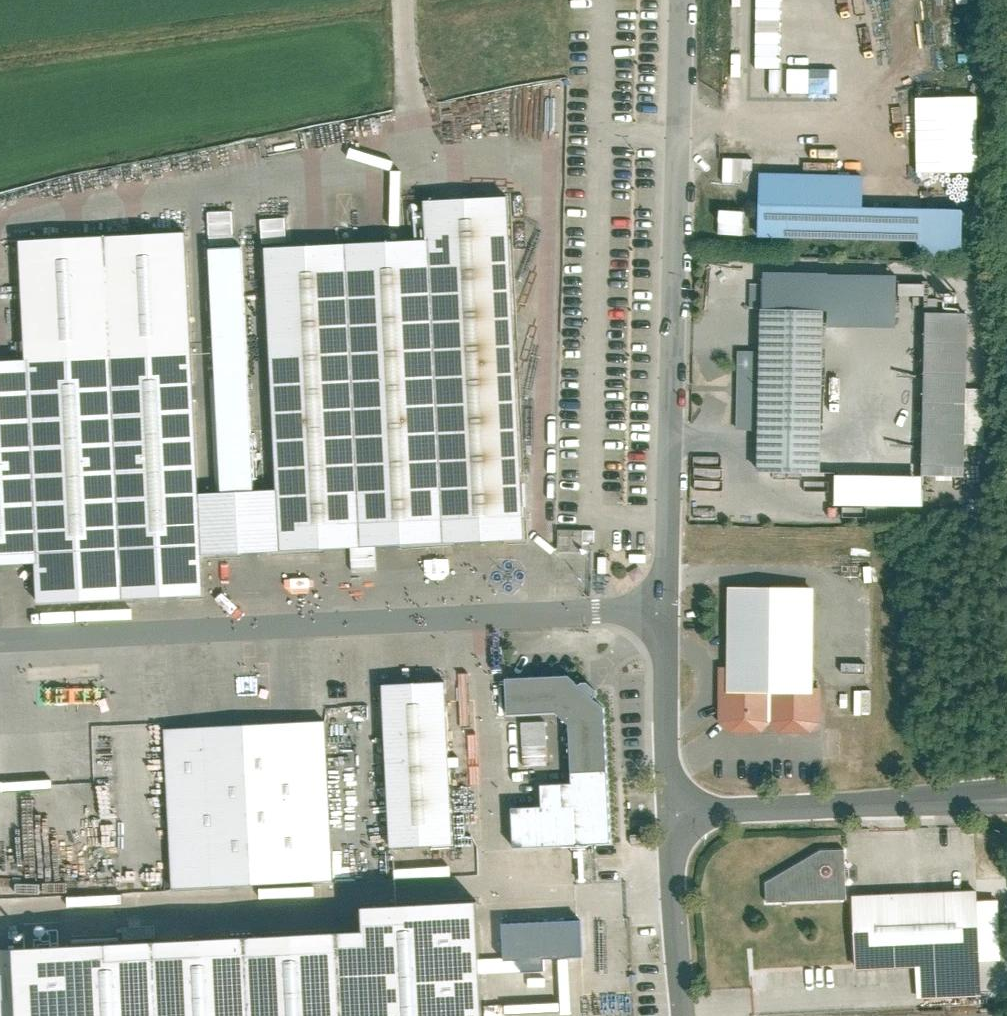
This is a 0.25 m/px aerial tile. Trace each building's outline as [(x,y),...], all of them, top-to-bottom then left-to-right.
[(977,94),(915,95),(916,173),(978,172),(977,94)] [(963,205),(862,203),(863,173),(758,170),(757,235),(917,239),(917,258),(962,259),(963,205)] [(427,239),(265,246),(275,486),(278,550),(347,547),(347,562),(376,560),(375,544),(521,538),(507,195),(425,198),(427,239)] [(211,210),(212,243),(237,242),(237,209),(211,210)] [(264,218),(265,242),(290,241),(289,216),(264,218)] [(201,553),(185,228),(17,236),(22,355),(0,356),(0,563),(33,562),(35,602),(203,594),(201,553)] [(201,553),(278,550),(275,486),(252,487),(242,244),(208,245),(213,377),(210,377),(215,490),(199,491),(201,553)] [(754,306),(766,305),(765,283),(753,283),(754,306)] [(759,307),(758,349),(737,349),(735,427),(758,428),(758,470),(821,471),(823,308),(759,307)] [(925,310),(922,471),(963,472),(964,443),(984,443),(985,386),(966,386),(968,311),(925,310)] [(839,505),(931,505),(931,474),(839,474),(839,505)] [(556,530),(556,551),(583,551),(583,530),(556,530)] [(725,583),(724,663),(717,663),(717,720),(727,733),(761,732),(770,724),(777,731),(811,731),(820,720),(820,702),(834,702),(834,690),(821,690),(821,685),(812,685),(814,584),(725,583)] [(567,673),(503,676),(505,713),(555,711),(568,722),(571,779),(558,780),(559,805),(573,805),(574,840),(610,839),(604,705),(594,695),(595,693),(595,688),(587,681),(580,681),(578,683),(567,673)] [(381,683),(389,846),(452,843),(444,680),(381,683)] [(325,719),(162,727),(170,887),(332,879),(325,719)] [(521,722),(522,746),(546,745),(545,721),(521,722)] [(816,851),(762,884),(763,903),(844,901),(842,851),(816,851)] [(852,968),(916,966),(917,999),(977,996),(973,890),(849,896),(852,968)] [(474,896),(360,902),(361,925),(156,936),(155,924),(121,925),(122,937),(11,942),(11,946),(0,947),(0,1015),(479,1015),(474,896)] [(501,922),(503,958),(582,955),(580,919),(501,922)]
